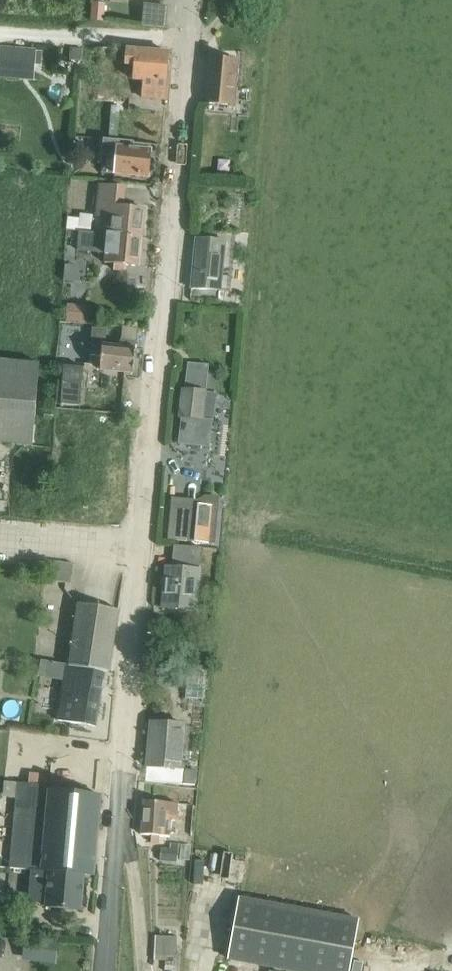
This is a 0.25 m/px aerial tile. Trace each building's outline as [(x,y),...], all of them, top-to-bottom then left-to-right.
[(92,4),(91,22),(104,23),(105,5),(92,4)] [(144,5),(142,27),(166,30),(168,15),(157,14),(158,7),(144,5)] [(35,66),(36,52),(37,50),(0,48),(0,64),(35,66)] [(83,50),(71,49),(70,61),(82,62),(83,50)] [(102,49),(101,59),(125,61),(125,68),(134,69),(133,83),(143,84),(142,100),(165,102),(168,54),(126,51),(102,49)] [(205,104),(233,107),(237,63),(209,61),(205,104)] [(102,166),(101,174),(113,175),(113,176),(149,179),(152,150),(126,148),(127,143),(103,140),(102,157),(103,157),(102,166)] [(97,206),(95,219),(108,220),(106,235),(142,238),(145,211),(125,209),(125,205),(127,188),(99,186),(97,206)] [(69,219),(67,231),(68,231),(74,232),(81,232),(92,233),(94,216),(81,215),(81,220),(75,219),(69,219)] [(81,232),(79,253),(104,255),(107,255),(106,266),(113,267),(113,271),(124,273),(125,267),(139,268),(142,238),(106,235),(92,233),(81,232)] [(192,289),(190,301),(218,303),(219,292),(220,292),(221,289),(221,287),(222,276),(223,263),(226,244),(220,243),(215,243),(210,242),(197,241),(192,289)] [(67,305),(66,323),(93,324),(94,307),(67,305)] [(92,329),(91,343),(103,344),(105,330),(92,329)] [(102,358),(101,372),(133,375),(136,348),(103,345),(103,346),(91,345),(90,357),(102,358)] [(32,447),(39,364),(0,361),(0,445),(32,447)] [(181,421),(179,445),(209,448),(210,441),(212,425),(212,423),(212,422),(214,409),(215,395),(214,394),(211,394),(209,394),(206,394),(206,390),(207,384),(207,379),(208,377),(208,369),(209,367),(188,364),(185,392),(182,391),(180,421),(181,421)] [(63,382),(61,405),(81,407),(82,384),(83,371),(84,368),(64,367),(64,369),(63,382)] [(171,503),(168,541),(214,545),(217,507),(171,503)] [(161,610),(195,613),(199,613),(203,572),(200,571),(202,549),(174,547),(172,570),(165,569),(161,610)] [(72,586),(75,566),(50,562),(46,583),(72,586)] [(104,671),(108,672),(117,612),(78,605),(69,668),(66,666),(58,720),(95,726),(104,671)] [(182,769),(186,726),(152,723),(147,765),(182,769)] [(185,772),(184,785),(196,786),(197,773),(185,772)] [(29,775),(28,785),(48,787),(49,777),(29,775)] [(18,784),(10,869),(11,869),(33,871),(31,886),(35,886),(40,887),(48,888),(46,909),(82,912),(85,874),(92,875),(99,797),(93,797),(82,796),(75,795),(58,793),(49,792),(50,787),(48,787),(28,785),(18,784)] [(179,805),(146,803),(144,803),(141,836),(152,837),(151,845),(159,846),(160,838),(171,839),(172,823),(177,824),(179,805)] [(169,850),(161,850),(160,863),(177,864),(179,845),(170,845),(169,850)] [(228,961),(282,970),(350,970),(357,932),(359,921),(335,917),(239,899),(235,922),(228,961)] [(26,938),(23,961),(56,964),(58,941),(26,938)] [(166,958),(170,958),(177,959),(178,939),(155,938),(154,962),(166,963),(166,958)]
